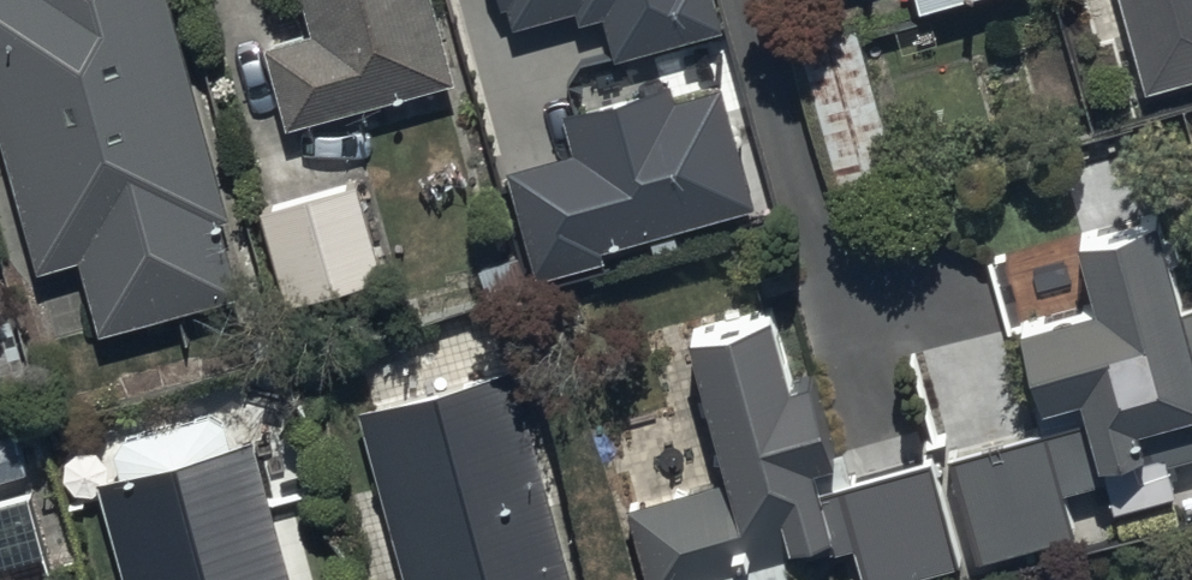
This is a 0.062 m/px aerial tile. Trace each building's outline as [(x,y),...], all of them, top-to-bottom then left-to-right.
[(41,283),(87,271),(105,342),(236,309),(216,229),(225,226),(169,0),(0,0),(0,117),(41,283)] [(452,85),(428,0),(302,0),(315,46),(269,59),(289,131),(452,85)] [(500,12),(505,11),(515,42),(578,22),(581,31),(606,24),(621,71),(727,38),(715,0),(496,0),(500,12)] [(925,18),(989,0),(920,0),(925,18)] [(1149,92),(1151,102),(1191,90),(1191,0),(1122,0),(1149,92)] [(903,183),(857,21),(798,38),(845,200),(903,183)] [(756,219),(721,97),(677,109),(671,88),(567,119),(578,158),(511,178),(542,285),(609,266),(608,262),(756,219)] [(387,290),(355,188),(257,218),(289,321),(387,290)] [(1160,237),(1083,261),(1102,321),(1027,344),(1053,427),(1092,415),(1094,424),(955,467),(987,572),(1081,543),(1069,504),(1112,491),(1121,520),(1181,501),(1173,476),(1191,470),(1191,317),(1185,319),(1160,237)] [(690,336),(724,470),(621,496),(643,579),(788,579),(781,552),(836,538),(847,579),(856,579),(957,555),(929,446),(836,469),(812,377),(789,383),(771,314),(690,336)] [(17,422),(0,351),(0,426),(17,422)] [(364,423),(407,579),(574,579),(520,380),(364,423)] [(98,493),(122,579),(291,579),(256,450),(98,493)]
